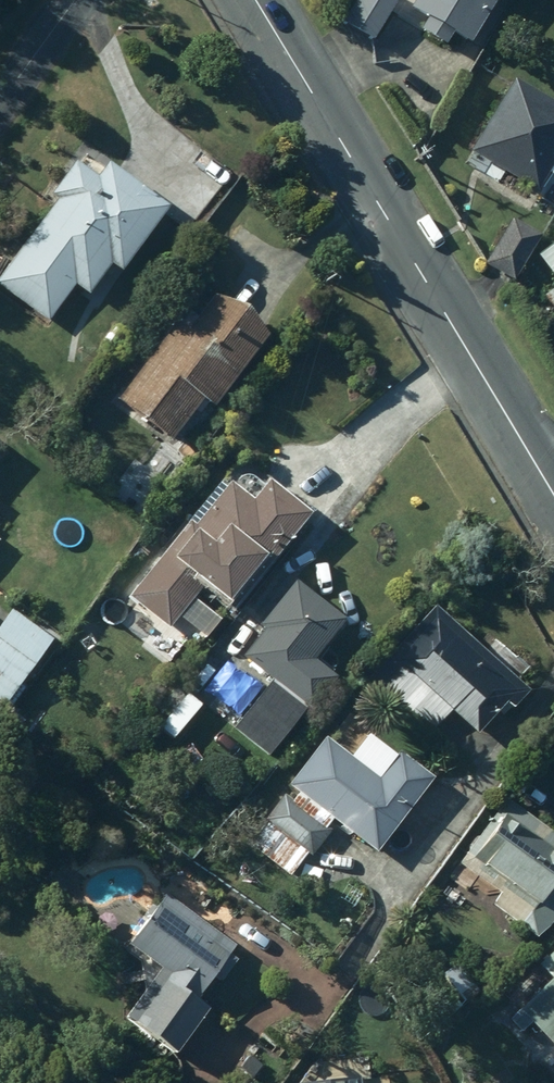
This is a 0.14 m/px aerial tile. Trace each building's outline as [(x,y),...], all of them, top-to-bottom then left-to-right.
[(342,24),(372,41),(396,0),(356,0),(342,24)] [(420,33),(444,48),(450,37),(468,47),(496,0),(416,0),(410,10),(427,21),(420,33)] [(473,168),(498,183),(503,174),(537,195),(547,178),(552,180),(553,176),(553,172),(551,170),(553,165),(553,111),(511,85),(469,156),(478,161),(473,168)] [(0,276),(0,291),(46,325),(73,288),(87,298),(109,268),(118,275),(165,212),(105,168),(94,184),(71,167),(47,200),(53,204),(0,276)] [(508,224),(485,265),(513,282),(537,241),(508,224)] [(213,236),(200,241),(206,257),(219,252),(213,236)] [(537,258),(553,281),(553,245),(537,258)] [(543,298),(553,314),(553,290),(543,298)] [(174,327),(117,402),(172,444),(203,401),(212,408),(266,337),(213,297),(185,335),(174,327)] [(217,488),(129,597),(169,629),(199,592),(223,611),(261,564),(267,569),(308,518),(266,485),(249,506),(228,489),(224,494),(217,488)] [(293,587),(261,629),(263,631),(241,660),(277,688),(270,697),(266,694),(234,735),(268,761),(306,712),(310,715),(335,682),(313,665),(343,625),(293,587)] [(196,606),(187,617),(188,626),(182,634),(199,647),(204,641),(205,643),(219,625),(196,606)] [(484,655),(431,611),(377,675),(366,665),(358,674),(433,736),(450,715),(478,738),(504,707),(512,714),(528,695),(515,685),(528,669),(495,641),(484,655)] [(0,627),(0,705),(4,708),(5,706),(10,710),(24,691),(19,687),(50,644),(9,614),(0,627)] [(7,725),(16,733),(22,725),(13,717),(7,725)] [(330,833),(324,829),(330,822),(375,856),(431,782),(398,757),(384,776),(351,750),(346,758),(323,741),(286,789),(296,796),(290,804),(283,798),(246,848),(289,880),(307,856),(311,859),(330,833)] [(492,909),(536,942),(546,931),(553,920),(553,883),(553,882),(553,881),(553,839),(505,803),(457,869),(499,899),(492,909)] [(146,923),(126,950),(159,974),(146,991),(145,990),(121,1023),(173,1060),(205,1015),(193,1006),(212,980),(218,985),(234,963),(227,958),(233,949),(164,899),(155,911),(151,908),(143,920),(146,923)] [(543,964),(540,962),(504,995),(520,1013),(509,1023),(530,1045),(540,1036),(552,1049),(553,1047),(553,954),(543,964)] [(464,972),(448,983),(462,1004),(478,994),(464,972)]
